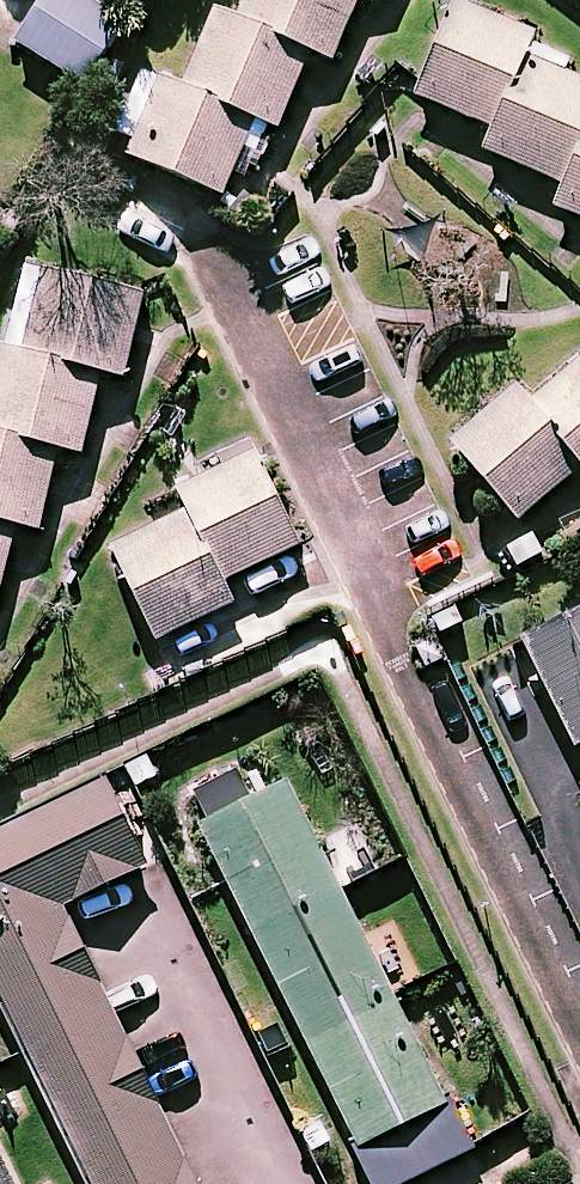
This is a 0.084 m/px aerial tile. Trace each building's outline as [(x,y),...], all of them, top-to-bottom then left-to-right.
[(100,0),(45,0),(18,41),(86,85),(129,19),(100,0)] [(237,17),(216,8),(183,84),(161,74),(128,152),(238,200),(271,122),(278,125),(311,49),(333,59),(358,0),(244,0),(237,17)] [(458,0),(456,0),(416,94),(493,127),(484,148),(564,182),(555,205),(579,215),(579,78),(526,56),(536,33),(458,0)] [(5,341),(0,345),(0,591),(17,522),(39,528),(44,509),(51,481),(60,446),(82,451),(101,370),(123,376),(143,291),(24,262),(5,341)] [(532,399),(519,384),(453,438),(519,518),(579,467),(579,359),(532,399)] [(300,543),(256,451),(179,488),(188,509),(113,545),(157,638),(235,601),(224,580),(300,543)] [(523,638),(577,744),(579,743),(579,609),(523,638)] [(106,780),(0,831),(0,1001),(88,1183),(194,1183),(60,906),(147,864),(106,780)] [(289,780),(201,823),(376,1183),(400,1183),(469,1151),(289,780)] [(0,1149),(0,1183),(16,1183),(0,1149)]
